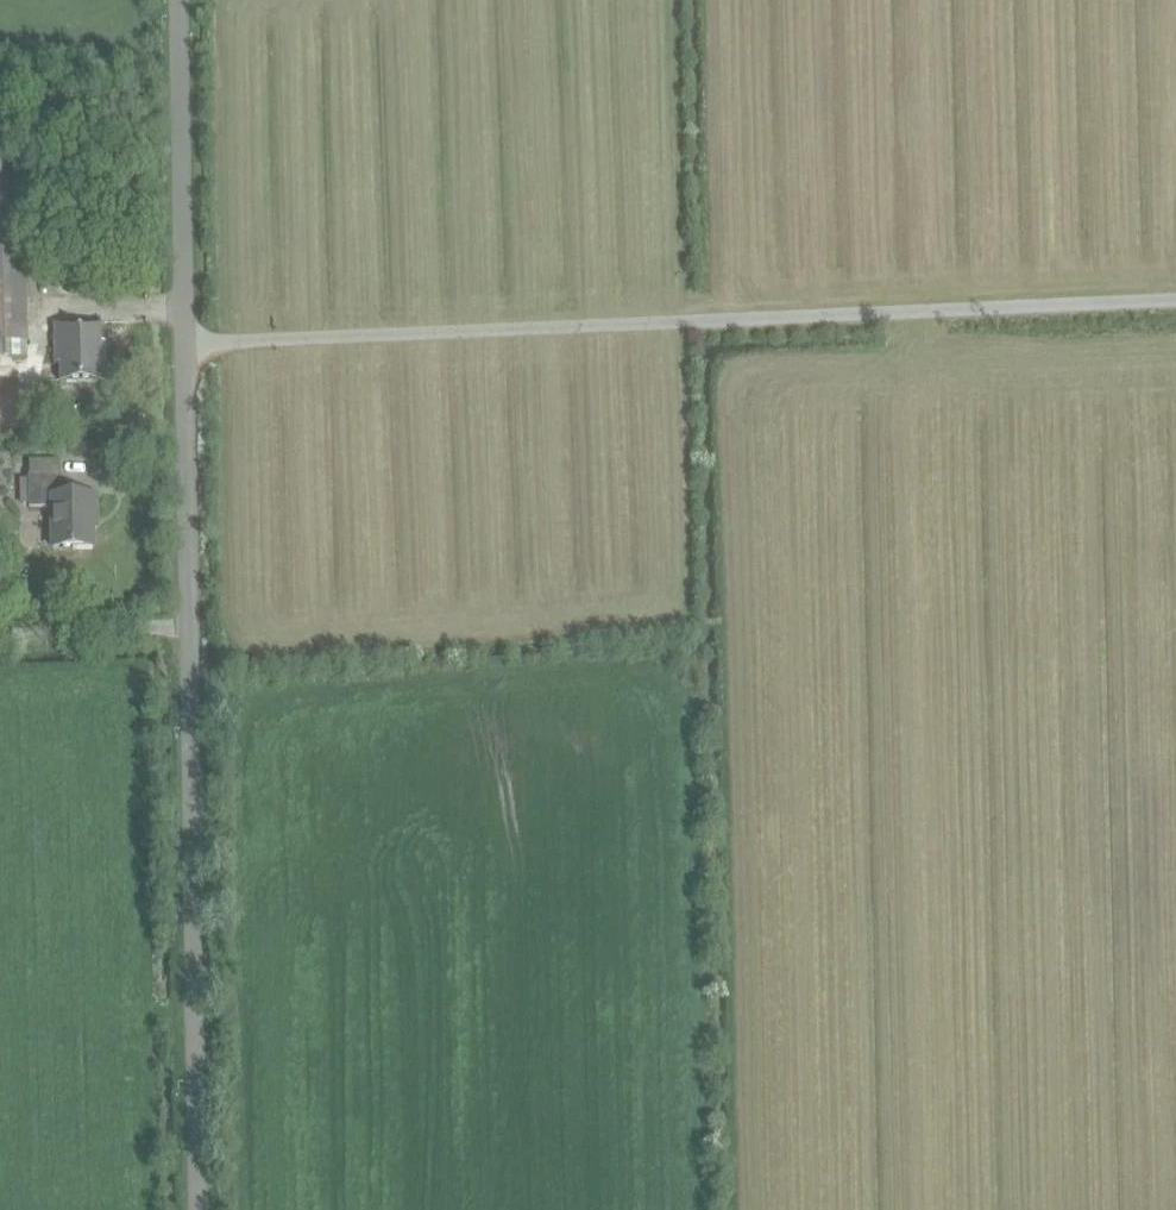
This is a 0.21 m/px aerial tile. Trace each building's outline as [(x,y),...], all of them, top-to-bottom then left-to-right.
[(97,347),(97,328),(52,329),(53,364),(59,364),(59,385),(104,383),(103,347),(97,347)] [(97,495),(60,496),(58,481),(27,482),(27,480),(18,480),(19,505),(28,505),(28,508),(46,507),(48,552),(95,550),(94,531),(99,531),(97,495)]
